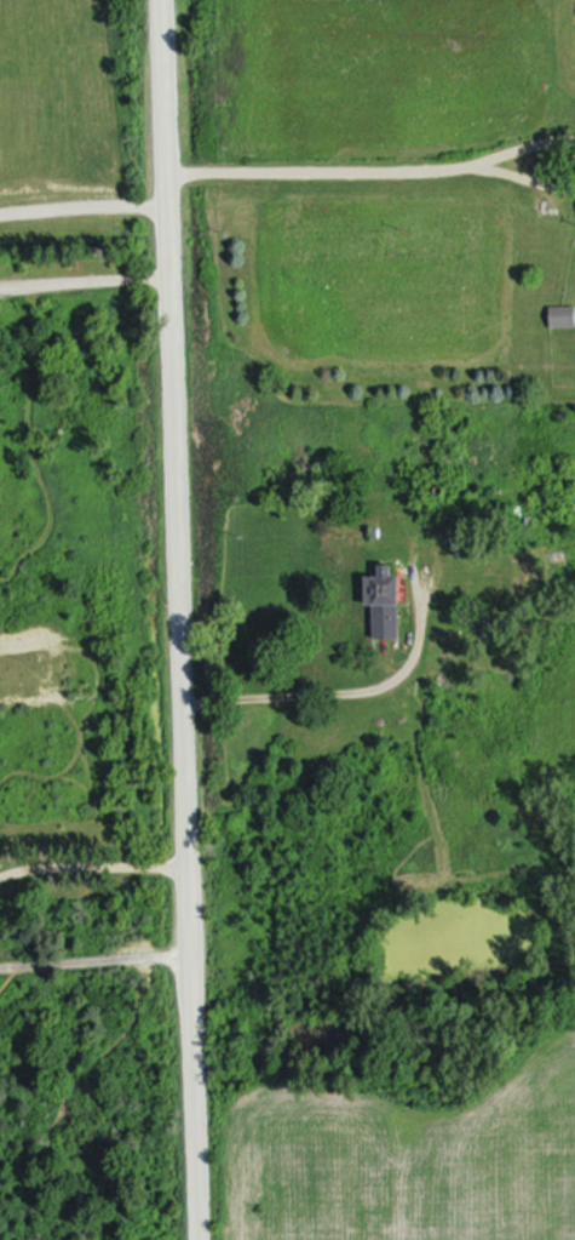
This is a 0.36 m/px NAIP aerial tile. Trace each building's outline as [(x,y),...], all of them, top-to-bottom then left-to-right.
[(550,309),(550,330),(574,330),(574,309),(550,309)] [(400,579),(393,579),(393,568),(380,568),(380,579),(367,579),(367,618),(373,618),(373,642),(400,642),(400,579)]
